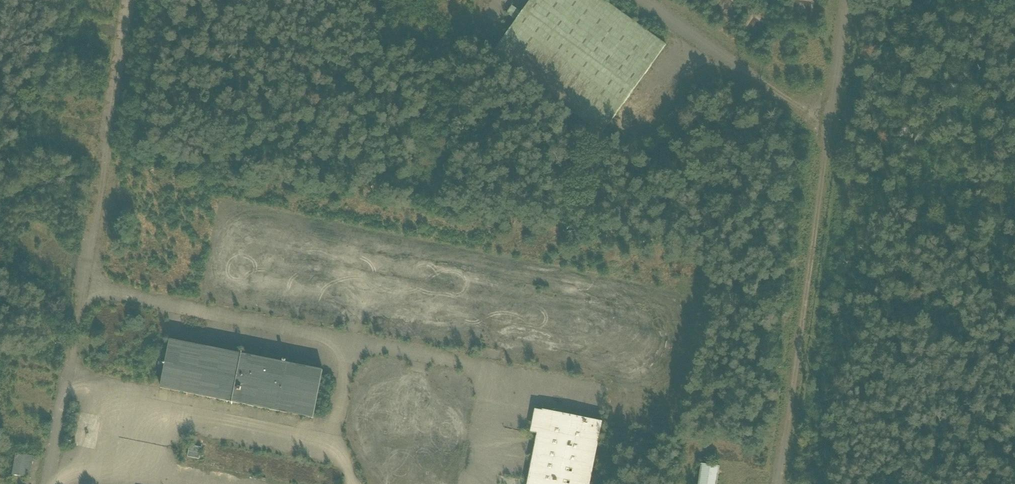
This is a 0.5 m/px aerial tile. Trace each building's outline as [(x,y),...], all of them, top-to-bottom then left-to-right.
[(604,0),(531,0),(522,13),(512,6),(507,13),(516,20),(506,35),(492,55),(602,134),(610,123),(666,45),(604,0)] [(242,355),(170,340),(161,388),(232,403),(232,405),(233,403),(313,419),(323,371),(242,355),(243,353),(242,353),(242,355)] [(542,410),(527,483),(590,483),(602,422),(542,410)] [(202,448),(190,445),(187,457),(199,460),(202,448)] [(33,457),(15,453),(11,475),(29,478),(33,457)] [(701,464),(698,483),(717,483),(719,467),(701,464)]
